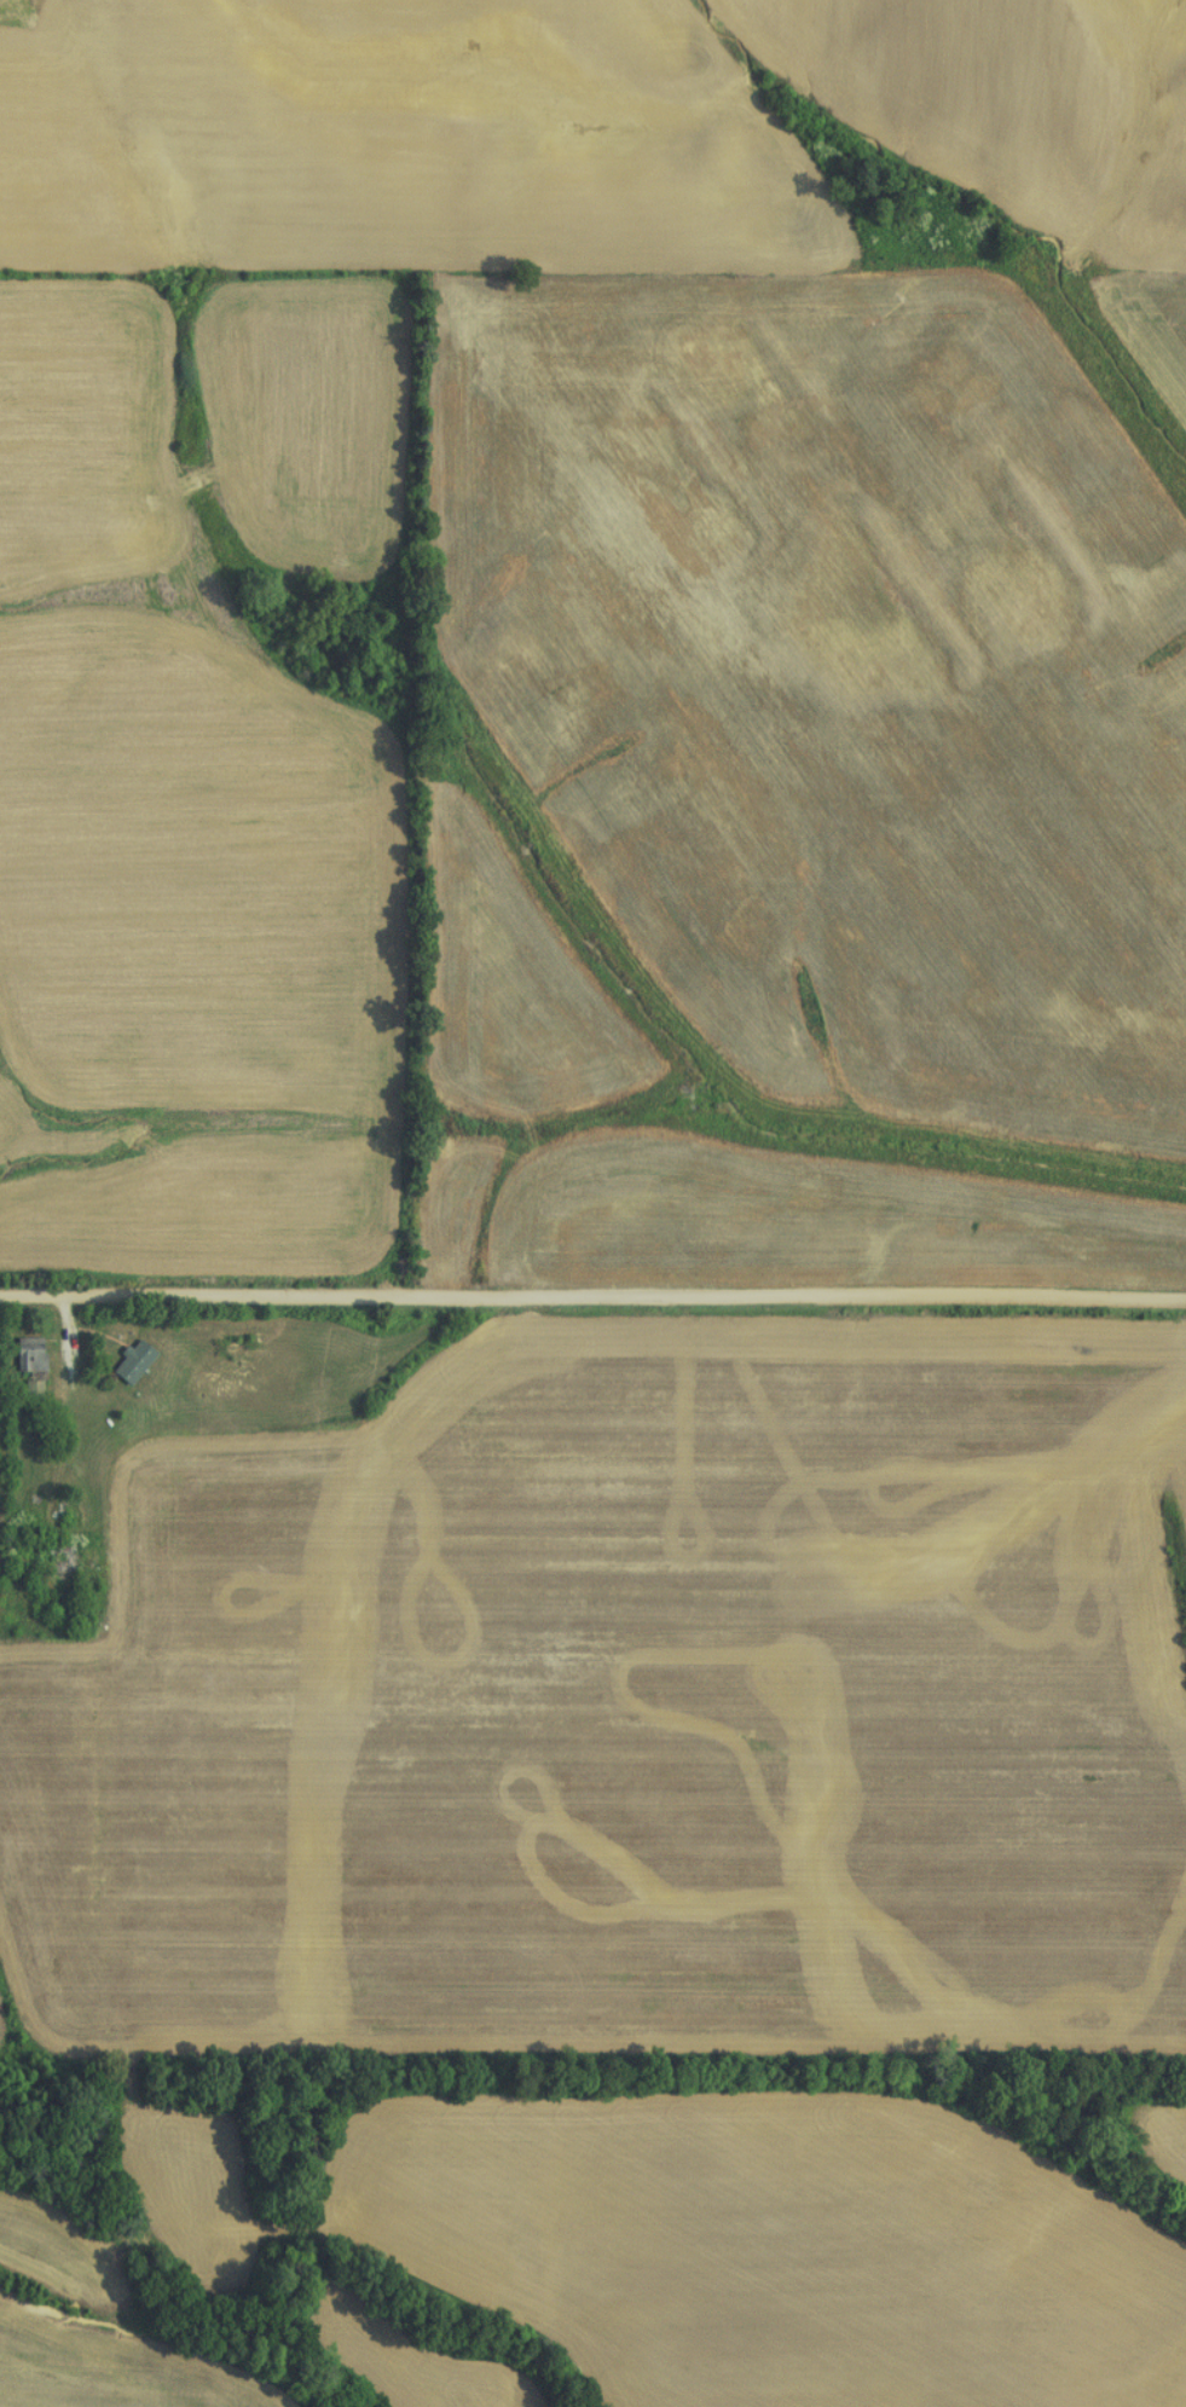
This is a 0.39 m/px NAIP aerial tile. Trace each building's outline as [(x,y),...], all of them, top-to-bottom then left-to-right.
[(8,1374),(38,1374),(38,1337),(8,1337),(8,1374)] [(150,1355),(133,1341),(106,1374),(123,1388),(150,1355)] [(19,1383),(19,1404),(34,1404),(34,1383),(19,1383)]
